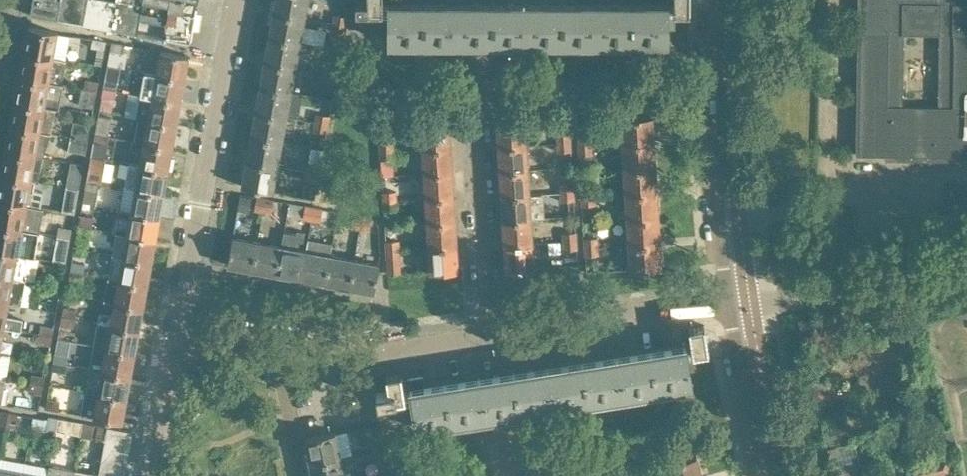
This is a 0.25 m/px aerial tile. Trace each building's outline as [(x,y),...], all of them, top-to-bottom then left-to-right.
[(57,19),(84,24),(88,0),(61,0),(59,8),(57,19)] [(84,24),(110,29),(115,0),(88,0),(84,24)] [(110,29),(137,34),(143,0),(115,0),(110,29)] [(137,34),(163,38),(170,0),(143,0),(137,34)] [(163,38),(190,43),(198,0),(170,0),(163,38)] [(274,11),(304,17),(307,0),(276,0),(274,11)] [(403,3),(403,0),(367,0),(367,1),(367,10),(367,11),(381,11),(381,28),(388,28),(388,40),(387,40),(387,41),(669,42),(669,28),(675,28),(675,11),(689,11),(689,0),(674,0),(674,3),(403,3)] [(846,163),(966,164),(966,125),(964,126),(964,124),(964,76),(966,76),(966,0),(847,0),(846,163)] [(32,3),(30,14),(57,19),(59,8),(52,6),(32,3)] [(269,36),(300,41),(304,17),(274,11),(269,36)] [(335,14),(333,22),(346,25),(348,16),(335,14)] [(344,33),(346,25),(333,22),(332,31),(344,33)] [(325,44),(328,28),(306,24),(304,41),(325,44)] [(23,51),(54,57),(58,33),(58,32),(27,26),(23,51)] [(332,34),(329,47),(342,49),(344,37),(332,34)] [(269,36),(265,61),(295,66),(300,41),(269,36)] [(91,38),(90,46),(96,47),(104,49),(106,40),(93,38),(91,38)] [(128,53),(123,52),(125,44),(112,41),(107,65),(125,69),(128,53)] [(160,51),(156,74),(184,80),(188,55),(161,50),(160,51)] [(23,51),(18,76),(61,84),(66,59),(54,57),(23,51)] [(260,86),(291,91),(295,66),(265,61),(260,86)] [(337,74),(339,66),(326,63),(324,72),(337,74)] [(143,72),(139,94),(139,95),(180,102),(184,80),(156,74),(143,72)] [(335,83),(337,74),(324,72),(323,80),(335,83)] [(14,100),(55,108),(59,109),(63,84),(61,84),(18,76),(14,100)] [(105,78),(103,88),(116,90),(118,81),(105,78)] [(83,88),(97,90),(98,81),(84,79),(83,88)] [(260,86),(255,111),(286,116),(298,118),(303,94),(291,91),(260,86)] [(93,108),(97,90),(83,88),(82,88),(78,106),(93,108)] [(114,100),(116,90),(103,88),(101,97),(114,100)] [(139,95),(135,117),(138,117),(176,124),(180,102),(139,95)] [(14,100),(9,125),(51,133),(55,108),(14,100)] [(251,136),(282,141),(286,116),(255,111),(251,136)] [(317,113),(315,121),(328,124),(330,115),(317,113)] [(98,115),(95,133),(108,135),(111,118),(98,115)] [(652,116),(621,118),(622,143),(654,141),(652,116)] [(134,140),(172,147),(176,124),(138,117),(134,140)] [(498,146),(526,144),(525,120),(497,121),(498,146)] [(326,132),(328,124),(315,121),(314,130),(326,132)] [(449,121),(421,123),(423,148),(451,146),(449,121)] [(70,136),(88,140),(90,126),(72,122),(70,136)] [(9,125),(5,150),(43,157),(51,133),(9,125)] [(106,145),(108,135),(95,133),(93,142),(106,145)] [(556,135),(557,144),(570,143),(570,134),(556,135)] [(85,154),(88,140),(70,136),(67,150),(85,154)] [(251,136),(246,161),(277,166),(282,141),(251,136)] [(578,138),(579,147),(592,146),(592,137),(578,138)] [(172,147),(134,140),(132,140),(130,150),(142,152),(140,165),(168,170),(172,147)] [(654,141),(622,143),(624,168),(655,166),(654,141)] [(380,142),(380,151),(393,150),(393,142),(380,142)] [(571,152),(570,143),(557,144),(557,153),(571,152)] [(500,171),(528,169),(526,144),(498,146),(500,171)] [(452,171),(451,146),(423,148),(424,173),(452,171)] [(593,155),(592,146),(579,147),(579,155),(593,155)] [(5,150),(1,174),(36,181),(38,181),(43,157),(5,150)] [(393,150),(380,151),(381,159),(394,159),(393,150)] [(86,179),(101,182),(102,182),(106,159),(91,156),(86,179)] [(273,191),(277,166),(246,161),(242,185),(273,191)] [(319,173),(321,165),(308,162),(306,171),(319,173)] [(124,186),(163,193),(168,170),(140,165),(128,163),(124,186)] [(655,166),(624,168),(626,194),(657,192),(655,166)] [(501,196),(529,194),(528,169),(500,171),(501,196)] [(317,182),(319,173),(306,171),(305,179),(317,182)] [(452,171),(424,173),(426,197),(454,196),(452,171)] [(0,177),(0,200),(41,207),(44,192),(34,190),(36,181),(1,174),(0,177)] [(67,179),(65,186),(78,189),(80,181),(67,179)] [(85,188),(99,191),(101,182),(86,179),(85,188)] [(559,184),(560,192),(573,192),(573,183),(559,184)] [(65,186),(64,195),(77,198),(78,189),(65,186)] [(124,186),(119,208),(159,216),(163,193),(124,186)] [(82,201),(97,204),(99,191),(85,188),(82,201)] [(581,189),(582,198),(596,197),(595,188),(581,189)] [(383,192),(383,200),(396,199),(396,191),(383,192)] [(574,200),(573,192),(560,192),(560,201),(574,200)] [(619,219),(627,219),(658,217),(657,192),(626,194),(617,194),(619,219)] [(241,193),(238,210),(249,212),(253,195),(241,193)] [(503,220),(531,219),(529,194),(501,196),(503,220)] [(263,210),(265,197),(257,196),(255,209),(263,210)] [(455,220),(454,196),(426,197),(427,222),(455,220)] [(265,197),(263,210),(271,212),(274,199),(265,197)] [(596,205),(596,197),(582,198),(582,206),(596,205)] [(397,208),(396,199),(383,200),(384,209),(397,208)] [(40,232),(45,208),(41,207),(0,200),(0,225),(40,232)] [(290,202),(287,213),(303,216),(303,218),(311,219),(314,207),(290,202)] [(322,208),(314,207),(311,219),(320,221),(322,208)] [(112,231),(116,231),(155,238),(159,216),(119,208),(116,208),(112,231)] [(362,215),(354,214),(351,226),(360,228),(362,215)] [(80,215),(78,224),(91,227),(93,217),(80,215)] [(371,217),(362,215),(360,228),(368,230),(371,217)] [(658,217),(627,219),(629,244),(660,242),(658,217)] [(505,245),(532,243),(531,219),(503,220),(505,245)] [(455,220),(427,222),(429,247),(456,245),(455,220)] [(89,236),(91,227),(78,224),(76,234),(89,236)] [(30,256),(35,257),(40,232),(0,225),(0,251),(30,256)] [(56,235),(69,238),(71,228),(58,226),(56,235)] [(151,261),(155,238),(116,231),(112,254),(151,261)] [(276,273),(301,277),(306,250),(298,249),(300,242),(304,243),(306,233),(297,231),(296,235),(284,232),(281,246),(276,273)] [(576,231),(563,232),(564,241),(576,240),(576,231)] [(65,263),(69,238),(56,235),(52,260),(65,263)] [(257,241),(233,237),(228,264),(252,269),(257,241)] [(584,238),(585,246),(599,246),(598,237),(584,238)] [(386,241),(386,249),(399,249),(399,240),(386,241)] [(564,241),(564,249),(577,249),(576,240),(564,241)] [(281,246),(257,241),(252,269),(276,273),(281,246)] [(660,242),(629,244),(630,270),(661,268),(660,242)] [(506,270),(534,268),(532,243),(505,245),(506,270)] [(458,270),(456,245),(429,247),(430,272),(458,270)] [(585,246),(585,255),(599,254),(599,246),(585,246)] [(400,257),(399,249),(386,249),(387,258),(400,257)] [(301,277),(325,282),(330,255),(306,250),(301,277)] [(26,281),(30,256),(0,251),(0,276),(26,281)] [(108,277),(147,284),(151,261),(112,254),(108,277)] [(354,259),(330,255),(325,282),(349,286),(354,259)] [(349,286),(374,291),(379,263),(354,259),(349,286)] [(71,260),(70,270),(82,272),(84,263),(71,260)] [(387,262),(388,274),(400,274),(400,261),(387,262)] [(81,282),(82,272),(70,270),(68,279),(81,282)] [(49,275),(47,285),(60,287),(62,277),(49,275)] [(9,303),(21,305),(26,281),(0,276),(0,301),(9,303)] [(143,307),(147,284),(108,277),(104,300),(115,302),(143,307)] [(58,296),(60,287),(47,285),(46,294),(58,296)] [(4,328),(21,331),(23,319),(6,316),(9,303),(0,301),(0,327),(4,328)] [(99,313),(97,322),(138,330),(143,307),(115,302),(112,315),(99,313)] [(63,306),(61,316),(74,318),(76,308),(63,306)] [(72,328),(74,318),(61,316),(59,325),(72,328)] [(134,353),(138,330),(97,322),(93,345),(134,353)] [(388,390),(378,392),(376,392),(377,402),(390,400),(391,406),(405,404),(407,414),(414,413),(415,425),(414,426),(415,427),(471,418),(550,405),(693,383),(691,369),(696,368),(694,352),(708,350),(704,324),(703,324),(703,325),(690,327),(690,326),(689,326),(691,344),(544,367),(466,380),(425,386),(423,376),(402,379),(401,372),(400,372),(400,373),(387,375),(387,374),(386,374),(388,390)] [(40,325),(38,334),(51,337),(53,327),(40,325)] [(49,346),(51,337),(38,334),(36,344),(49,346)] [(89,368),(130,376),(134,353),(93,345),(89,368)] [(54,352),(53,361),(66,364),(67,354),(54,352)] [(64,373),(66,364),(53,361),(51,371),(64,373)] [(126,399),(130,376),(89,368),(85,391),(126,399)] [(31,373),(29,383),(42,385),(44,376),(31,373)] [(40,395),(42,385),(29,383),(27,392),(40,395)] [(80,414),(122,422),(126,399),(85,391),(80,414)] [(60,402),(46,399),(44,407),(58,410),(60,402)] [(7,426),(9,413),(0,411),(0,425),(7,426)] [(19,414),(9,413),(7,426),(17,428),(19,414)] [(56,431),(59,417),(49,415),(48,420),(46,429),(56,431)] [(33,417),(32,426),(41,428),(42,419),(33,417)] [(59,417),(56,431),(80,435),(83,421),(59,417)] [(80,435),(80,436),(92,438),(94,424),(83,421),(80,435)] [(372,444),(373,449),(386,446),(380,422),(359,427),(363,447),(372,444)] [(98,425),(96,438),(105,440),(105,439),(107,426),(98,425)] [(107,426),(105,439),(131,443),(133,431),(107,426)] [(310,462),(341,456),(335,432),(335,431),(305,438),(310,462)] [(105,439),(105,440),(103,452),(128,456),(131,443),(105,439)] [(388,454),(386,446),(373,449),(375,458),(388,454)] [(904,459),(908,475),(939,475),(956,472),(951,448),(904,459)] [(101,464),(126,469),(128,456),(103,452),(101,464)] [(341,456),(310,462),(313,475),(354,475),(350,454),(341,456)] [(666,463),(670,475),(702,475),(696,455),(666,463)] [(0,461),(0,475),(23,475),(25,462),(0,458),(0,459),(0,461)] [(389,459),(378,461),(381,474),(392,471),(389,459)] [(23,475),(48,475),(50,467),(25,462),(23,475)] [(126,469),(101,464),(99,475),(98,475),(125,475),(126,469)] [(50,467),(48,475),(73,475),(74,471),(50,466),(50,467)]
